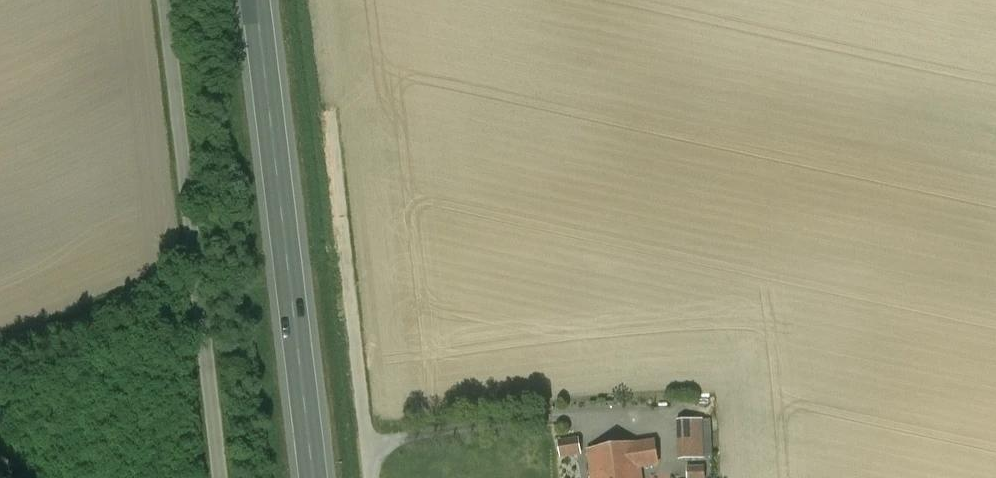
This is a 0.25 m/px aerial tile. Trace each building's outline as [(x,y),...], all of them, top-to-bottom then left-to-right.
[(701,421),(678,422),(680,459),(684,459),(683,446),(702,445),(701,421)] [(575,440),(561,442),(563,456),(577,454),(575,440)] [(588,451),(592,477),(641,477),(639,467),(657,464),(654,442),(636,445),(636,444),(588,451)] [(702,445),(683,446),(684,459),(702,458),(702,445)] [(690,469),(690,477),(702,477),(701,469),(690,469)]
